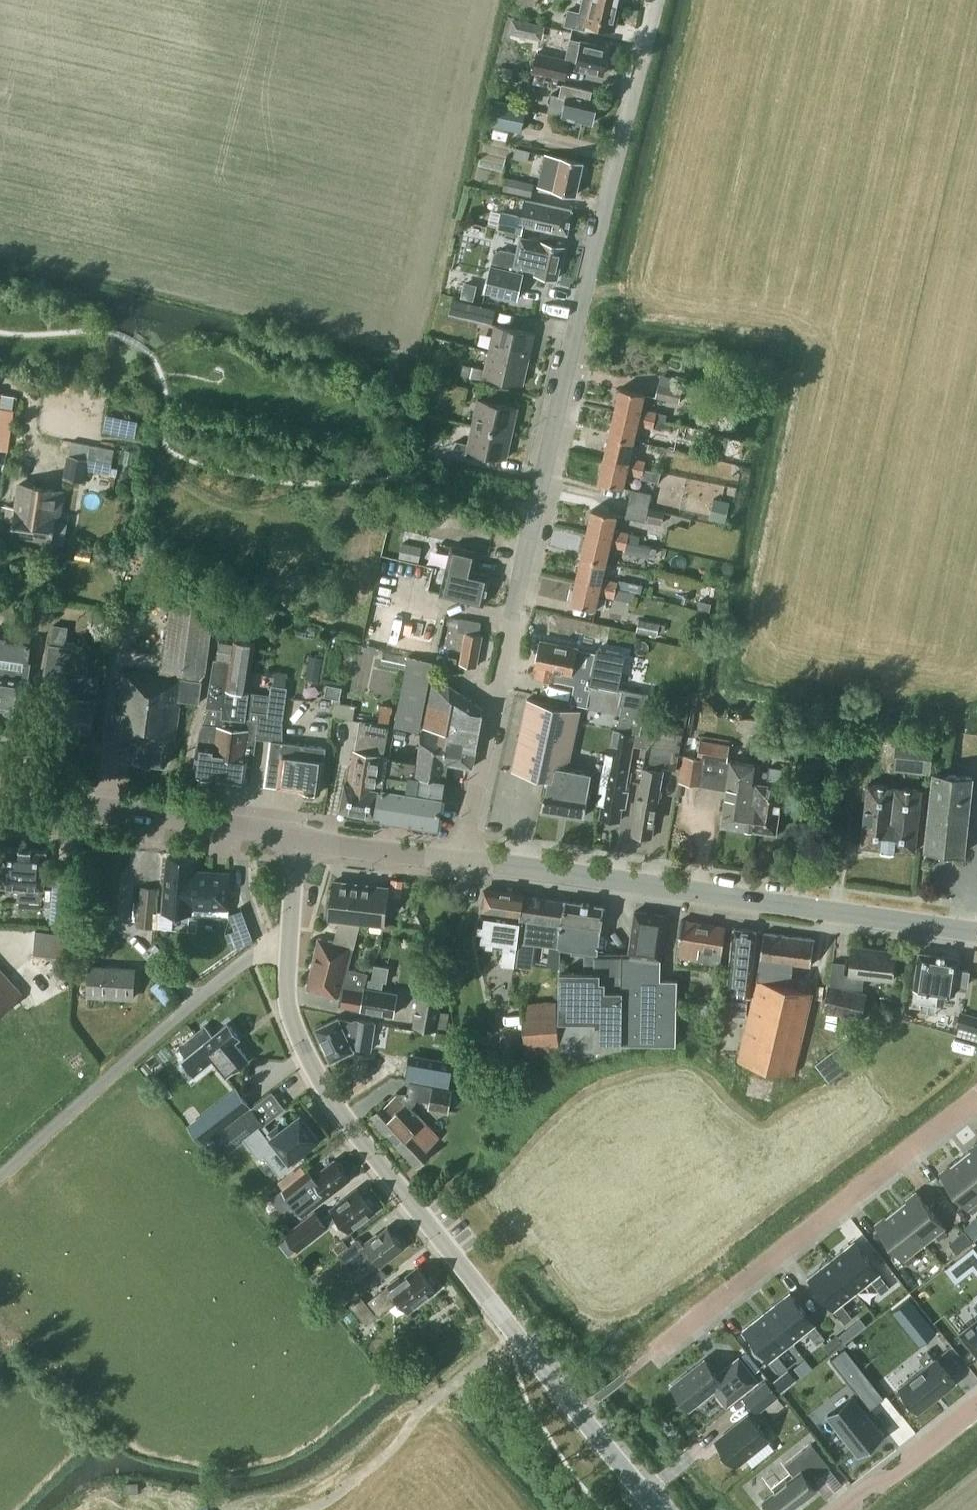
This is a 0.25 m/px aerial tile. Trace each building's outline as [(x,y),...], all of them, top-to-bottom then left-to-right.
[(620,4),(600,0),(582,0),(579,11),(567,8),(564,24),(585,29),(586,24),(614,30),(620,4)] [(543,27),(531,24),(528,35),(540,38),(543,27)] [(610,47),(581,41),(570,38),(566,59),(538,52),(533,71),(565,78),(568,65),(604,73),(610,47)] [(499,78),(512,80),(514,68),(502,65),(499,78)] [(593,122),(597,104),(589,102),(592,90),(563,83),(560,95),(552,93),(548,112),(562,115),(593,122)] [(498,98),(491,123),(521,130),(528,105),(498,98)] [(530,151),(515,147),(513,158),(528,161),(530,151)] [(576,194),(584,162),(561,157),(561,158),(546,154),(539,185),(554,189),(576,194)] [(531,195),(534,183),(507,177),(504,189),(531,195)] [(567,234),(573,208),(524,198),(520,215),(501,211),(497,228),(522,234),(524,225),(567,234)] [(564,246),(542,241),(542,242),(522,237),(518,252),(502,249),(495,252),(492,266),(491,266),(486,290),(517,298),(523,273),(524,267),(536,270),(535,273),(557,278),(564,246)] [(496,309),(467,302),(463,316),(492,324),(496,309)] [(529,358),(534,333),(495,324),(490,350),(529,358)] [(523,383),(529,358),(490,350),(485,369),(473,366),(471,376),(484,379),(484,375),(523,383)] [(471,376),(473,366),(464,364),(461,374),(471,376)] [(679,402),(682,390),(659,385),(656,396),(679,402)] [(656,419),(658,411),(642,408),(645,393),(620,387),(615,410),(656,419)] [(15,395),(4,394),(4,392),(0,391),(0,410),(12,413),(15,395)] [(432,399),(424,398),(422,406),(431,407),(432,399)] [(512,433),(518,407),(479,399),(473,424),(512,433)] [(654,427),(656,419),(615,410),(610,434),(635,440),(638,423),(654,427)] [(506,458),(512,433),(473,424),(469,443),(457,440),(454,451),(467,453),(468,450),(506,458)] [(631,457),(635,440),(610,434),(604,459),(645,468),(646,460),(631,457)] [(84,481),(86,469),(109,474),(114,449),(72,440),(70,454),(65,478),(84,481)] [(661,472),(645,468),(604,459),(599,481),(624,487),(627,472),(643,476),(642,479),(659,482),(661,472)] [(63,543),(67,523),(56,521),(60,490),(19,484),(11,535),(52,541),(63,543)] [(632,488),(628,503),(629,502),(648,507),(652,493),(632,488)] [(726,523),(730,502),(714,498),(709,519),(726,523)] [(629,502),(628,503),(625,517),(645,521),(648,507),(629,502)] [(628,540),(630,533),(614,529),(617,514),(593,508),(587,531),(628,540)] [(664,512),(650,508),(647,521),(661,524),(664,512)] [(626,548),(628,540),(587,531),(582,555),(607,561),(611,544),(626,548)] [(419,561),(422,546),(403,543),(399,557),(419,561)] [(603,578),(607,561),(582,555),(576,580),(617,589),(617,588),(618,581),(603,578)] [(483,604),(490,575),(461,568),(459,577),(444,573),(440,593),(483,604)] [(615,597),(617,589),(576,580),(571,602),(596,608),(599,593),(615,597)] [(115,736),(133,738),(130,760),(172,766),(175,748),(167,747),(169,738),(176,739),(181,700),(199,702),(203,671),(206,671),(216,597),(173,592),(163,664),(161,664),(160,674),(124,670),(115,736)] [(700,599),(698,608),(710,611),(712,602),(700,599)] [(382,604),(374,644),(394,648),(403,608),(382,604)] [(428,660),(437,619),(405,612),(395,653),(408,656),(428,660)] [(476,666),(482,634),(480,634),(482,622),(460,618),(458,630),(466,632),(460,663),(476,666)] [(660,623),(639,619),(636,631),(657,636),(660,623)] [(81,642),(66,640),(68,627),(54,625),(45,688),(59,690),(54,725),(71,728),(71,732),(91,735),(99,676),(87,674),(89,664),(78,663),(81,642)] [(30,643),(6,640),(7,637),(0,636),(0,707),(6,708),(5,710),(24,713),(29,679),(28,679),(31,661),(28,661),(30,643)] [(250,691),(248,691),(255,642),(221,636),(218,659),(214,658),(207,706),(210,706),(201,731),(199,742),(198,742),(194,774),(246,781),(249,758),(254,758),(256,738),(259,720),(251,719),(252,711),(268,713),(271,694),(250,691)] [(620,714),(643,718),(656,655),(633,650),(634,646),(600,639),(598,652),(540,640),(533,675),(557,680),(557,679),(574,683),(571,702),(607,710),(620,714)] [(318,682),(323,658),(310,655),(305,679),(318,682)] [(432,661),(428,660),(408,656),(395,725),(419,731),(432,661)] [(288,687),(286,686),(287,673),(275,671),(273,685),(272,684),(271,694),(268,713),(267,716),(282,718),(283,718),(288,687)] [(476,750),(483,708),(450,685),(431,682),(423,727),(444,730),(458,733),(455,747),(476,750)] [(340,698),(342,686),(327,683),(325,695),(340,698)] [(576,774),(567,773),(568,769),(581,710),(528,698),(512,770),(547,778),(545,784),(546,784),(541,809),(568,813),(572,789),(574,789),(576,774)] [(333,716),(353,719),(355,706),(335,703),(333,716)] [(384,756),(389,726),(392,706),(381,704),(378,724),(360,720),(355,750),(349,784),(345,783),(341,809),(375,816),(388,757),(384,756)] [(283,741),(282,718),(267,716),(268,713),(252,711),(251,719),(259,720),(256,738),(272,740),(283,741)] [(643,720),(643,718),(620,714),(617,728),(615,727),(614,729),(612,743),(632,747),(633,745),(646,748),(647,747),(654,738),(655,738),(658,722),(643,720)] [(658,722),(655,738),(647,747),(646,748),(643,766),(632,834),(652,837),(664,770),(664,765),(677,767),(681,742),(684,727),(658,722)] [(472,766),(476,750),(455,747),(458,733),(444,730),(443,734),(422,731),(418,761),(416,776),(445,780),(448,762),(472,766)] [(934,740),(897,736),(893,769),(930,773),(934,740)] [(701,739),(701,740),(699,756),(684,754),(680,781),(727,789),(722,824),(754,828),(758,803),(754,802),(756,788),(751,787),(752,781),(753,781),(755,763),(728,759),(730,744),(701,739)] [(278,784),(278,785),(301,789),(300,790),(320,792),(326,747),(283,741),(272,740),(266,783),(278,784)] [(625,791),(632,747),(612,743),(610,754),(607,754),(605,766),(601,784),(598,802),(603,803),(600,817),(620,820),(622,806),(625,807),(628,791),(625,791)] [(416,776),(418,761),(388,756),(388,757),(375,816),(437,826),(445,780),(416,776)] [(758,803),(754,828),(776,831),(783,785),(780,785),(783,769),(769,767),(768,772),(759,770),(760,764),(755,763),(753,781),(752,781),(751,787),(756,788),(754,802),(758,803)] [(567,773),(576,774),(574,789),(572,789),(568,813),(584,816),(592,772),(568,769),(567,773)] [(964,852),(973,777),(934,773),(934,775),(923,774),(923,781),(933,782),(926,847),(964,852)] [(915,850),(922,789),(868,783),(861,844),(915,850)] [(44,888),(46,852),(3,849),(0,885),(20,886),(19,904),(41,905),(42,888),(44,888)] [(195,870),(196,859),(167,857),(162,911),(191,913),(192,906),(229,908),(231,873),(195,870)] [(68,924),(72,869),(55,867),(53,889),(44,888),(42,888),(41,905),(52,906),(51,923),(68,924)] [(361,920),(384,923),(388,887),(334,881),(330,917),(341,918),(361,920)] [(391,881),(389,897),(401,898),(403,882),(391,881)] [(154,927),(158,887),(142,886),(138,926),(154,927)] [(521,915),(525,894),(485,889),(482,909),(521,915)] [(558,945),(566,900),(525,894),(521,915),(521,917),(518,940),(535,942),(558,945)] [(571,954),(585,955),(585,953),(595,954),(595,950),(598,950),(600,932),(601,932),(604,906),(566,900),(558,945),(572,947),(571,954)] [(660,979),(661,959),(667,915),(635,910),(629,953),(623,953),(621,1043),(676,1044),(677,979),(660,979)] [(518,940),(521,917),(481,911),(476,943),(504,946),(502,965),(514,966),(518,940)] [(403,914),(401,926),(421,929),(419,916),(403,914)] [(354,947),(361,920),(341,918),(335,942),(319,938),(307,988),(341,996),(339,1005),(361,1009),(364,988),(368,972),(348,968),(354,947)] [(722,952),(726,927),(682,919),(678,955),(708,961),(707,961),(720,963),(722,952)] [(66,951),(68,927),(38,926),(36,949),(66,951)] [(728,986),(733,987),(730,1014),(747,1016),(749,996),(750,996),(757,931),(734,928),(728,986)] [(811,965),(815,939),(764,932),(759,969),(738,1061),(794,1074),(813,992),(789,986),(793,963),(811,965)] [(531,968),(535,942),(518,940),(514,966),(531,968)] [(166,954),(156,944),(152,948),(162,958),(166,954)] [(892,980),(895,950),(854,945),(850,974),(844,973),(846,962),(833,961),(830,985),(863,989),(864,976),(892,980)] [(958,969),(960,958),(920,952),(916,977),(912,1005),(920,1006),(921,1002),(937,1004),(939,991),(955,993),(956,983),(967,984),(969,971),(958,969)] [(585,953),(585,955),(585,972),(560,972),(560,1047),(560,1060),(598,1054),(598,1046),(621,1043),(623,953),(596,953),(596,954),(595,954),(585,953)] [(397,992),(382,989),(384,981),(387,981),(389,966),(375,964),(372,979),(369,978),(367,989),(364,988),(361,1009),(393,1014),(397,992)] [(133,997),(135,969),(90,966),(88,994),(133,997)] [(23,993),(0,968),(0,1013),(23,993)] [(861,1017),(866,993),(830,985),(824,1008),(861,1017)] [(437,1030),(442,1000),(418,996),(413,1026),(437,1030)] [(526,1053),(560,1051),(557,1001),(523,1003),(526,1053)] [(960,1011),(955,1026),(976,1032),(976,1016),(960,1011)] [(371,1049),(375,1022),(355,1019),(354,1024),(341,1021),(339,1017),(316,1028),(331,1060),(353,1049),(352,1046),(371,1049)] [(234,1069),(248,1058),(235,1041),(240,1037),(228,1022),(213,1034),(206,1025),(184,1043),(191,1053),(201,1045),(226,1075),(233,1069),(234,1069)] [(451,1034),(436,1032),(434,1043),(449,1045),(451,1034)] [(832,1075),(865,1053),(853,1035),(820,1058),(832,1075)] [(154,1054),(140,1066),(154,1082),(168,1070),(154,1054)] [(414,1061),(392,1057),(388,1076),(411,1081),(414,1061)] [(448,1110),(452,1090),(433,1087),(433,1085),(409,1081),(407,1092),(397,1093),(388,1101),(387,1100),(371,1117),(398,1146),(415,1130),(406,1121),(416,1112),(411,1107),(416,1102),(417,1099),(429,1101),(428,1106),(448,1110)] [(189,1125),(203,1143),(251,1106),(237,1088),(189,1125)] [(251,1107),(230,1123),(213,1137),(226,1154),(265,1124),(252,1106),(251,1107)] [(434,1118),(425,1121),(416,1112),(406,1121),(415,1130),(398,1146),(416,1165),(433,1149),(430,1145),(439,1137),(439,1136),(442,1133),(438,1129),(441,1126),(434,1118)] [(290,1160),(319,1138),(301,1115),(283,1128),(279,1124),(250,1146),(261,1161),(280,1147),(290,1160)] [(976,1177),(976,1142),(960,1156),(976,1177)] [(939,1173),(968,1210),(970,1208),(973,1213),(976,1210),(976,1177),(960,1156),(939,1173)] [(340,1161),(337,1161),(335,1159),(313,1176),(308,1169),(271,1197),(281,1209),(295,1207),(302,1215),(350,1178),(343,1170),(344,1167),(340,1161)] [(369,1198),(366,1198),(358,1188),(331,1208),(332,1210),(322,1218),(315,1211),(285,1234),(298,1250),(339,1218),(349,1231),(375,1210),(374,1208),(374,1204),(369,1198)] [(896,1207),(925,1244),(936,1235),(939,1239),(948,1233),(945,1228),(946,1227),(916,1190),(896,1207)] [(896,1207),(874,1224),(903,1261),(905,1260),(909,1264),(917,1257),(914,1253),(925,1244),(896,1207)] [(976,1237),(976,1216),(964,1227),(974,1240),(976,1237)] [(380,1265),(404,1246),(388,1226),(377,1235),(376,1233),(363,1243),(359,1238),(338,1254),(351,1270),(371,1254),(380,1265)] [(965,1247),(973,1241),(965,1231),(957,1237),(965,1247)] [(870,1277),(881,1290),(889,1284),(853,1239),(830,1257),(855,1289),(870,1277)] [(974,1265),(976,1269),(976,1249),(974,1245),(947,1267),(957,1279),(974,1265)] [(807,1275),(843,1320),(851,1314),(840,1301),(855,1289),(830,1257),(807,1275)] [(408,1310),(436,1288),(419,1266),(402,1279),(399,1276),(388,1285),(369,1300),(380,1314),(399,1299),(408,1310)] [(356,1288),(362,1295),(387,1275),(381,1268),(356,1288)] [(766,1308),(791,1340),(806,1328),(816,1341),(824,1335),(788,1290),(766,1308)] [(366,1325),(377,1316),(361,1295),(350,1304),(366,1325)] [(743,1326),(778,1371),(786,1365),(776,1352),(791,1340),(766,1308),(743,1326)] [(937,1331),(919,1308),(905,1319),(923,1342),(937,1331)] [(841,1334),(847,1341),(867,1325),(862,1318),(841,1334)] [(960,1332),(976,1354),(976,1318),(960,1332)] [(824,1344),(831,1353),(844,1343),(837,1334),(824,1344)] [(930,1362),(901,1384),(919,1408),(958,1379),(932,1346),(923,1353),(930,1362)] [(689,1407),(722,1381),(705,1359),(672,1385),(689,1407)] [(858,1359),(846,1369),(866,1395),(878,1385),(858,1359)] [(756,1384),(767,1376),(761,1368),(751,1376),(756,1384)] [(796,1381),(788,1371),(773,1384),(780,1393),(796,1381)] [(744,1397),(758,1414),(779,1396),(766,1380),(744,1397)] [(859,1454),(883,1435),(852,1395),(851,1396),(853,1399),(830,1416),(828,1414),(827,1415),(859,1454)] [(735,1464),(768,1438),(750,1415),(717,1441),(735,1464)] [(745,1457),(752,1466),(774,1448),(767,1439),(745,1457)] [(812,1443),(785,1464),(793,1474),(762,1499),(771,1509),(791,1509),(818,1488),(812,1481),(830,1466),(812,1443)] [(126,1492),(139,1492),(138,1482),(126,1483),(126,1492)]
